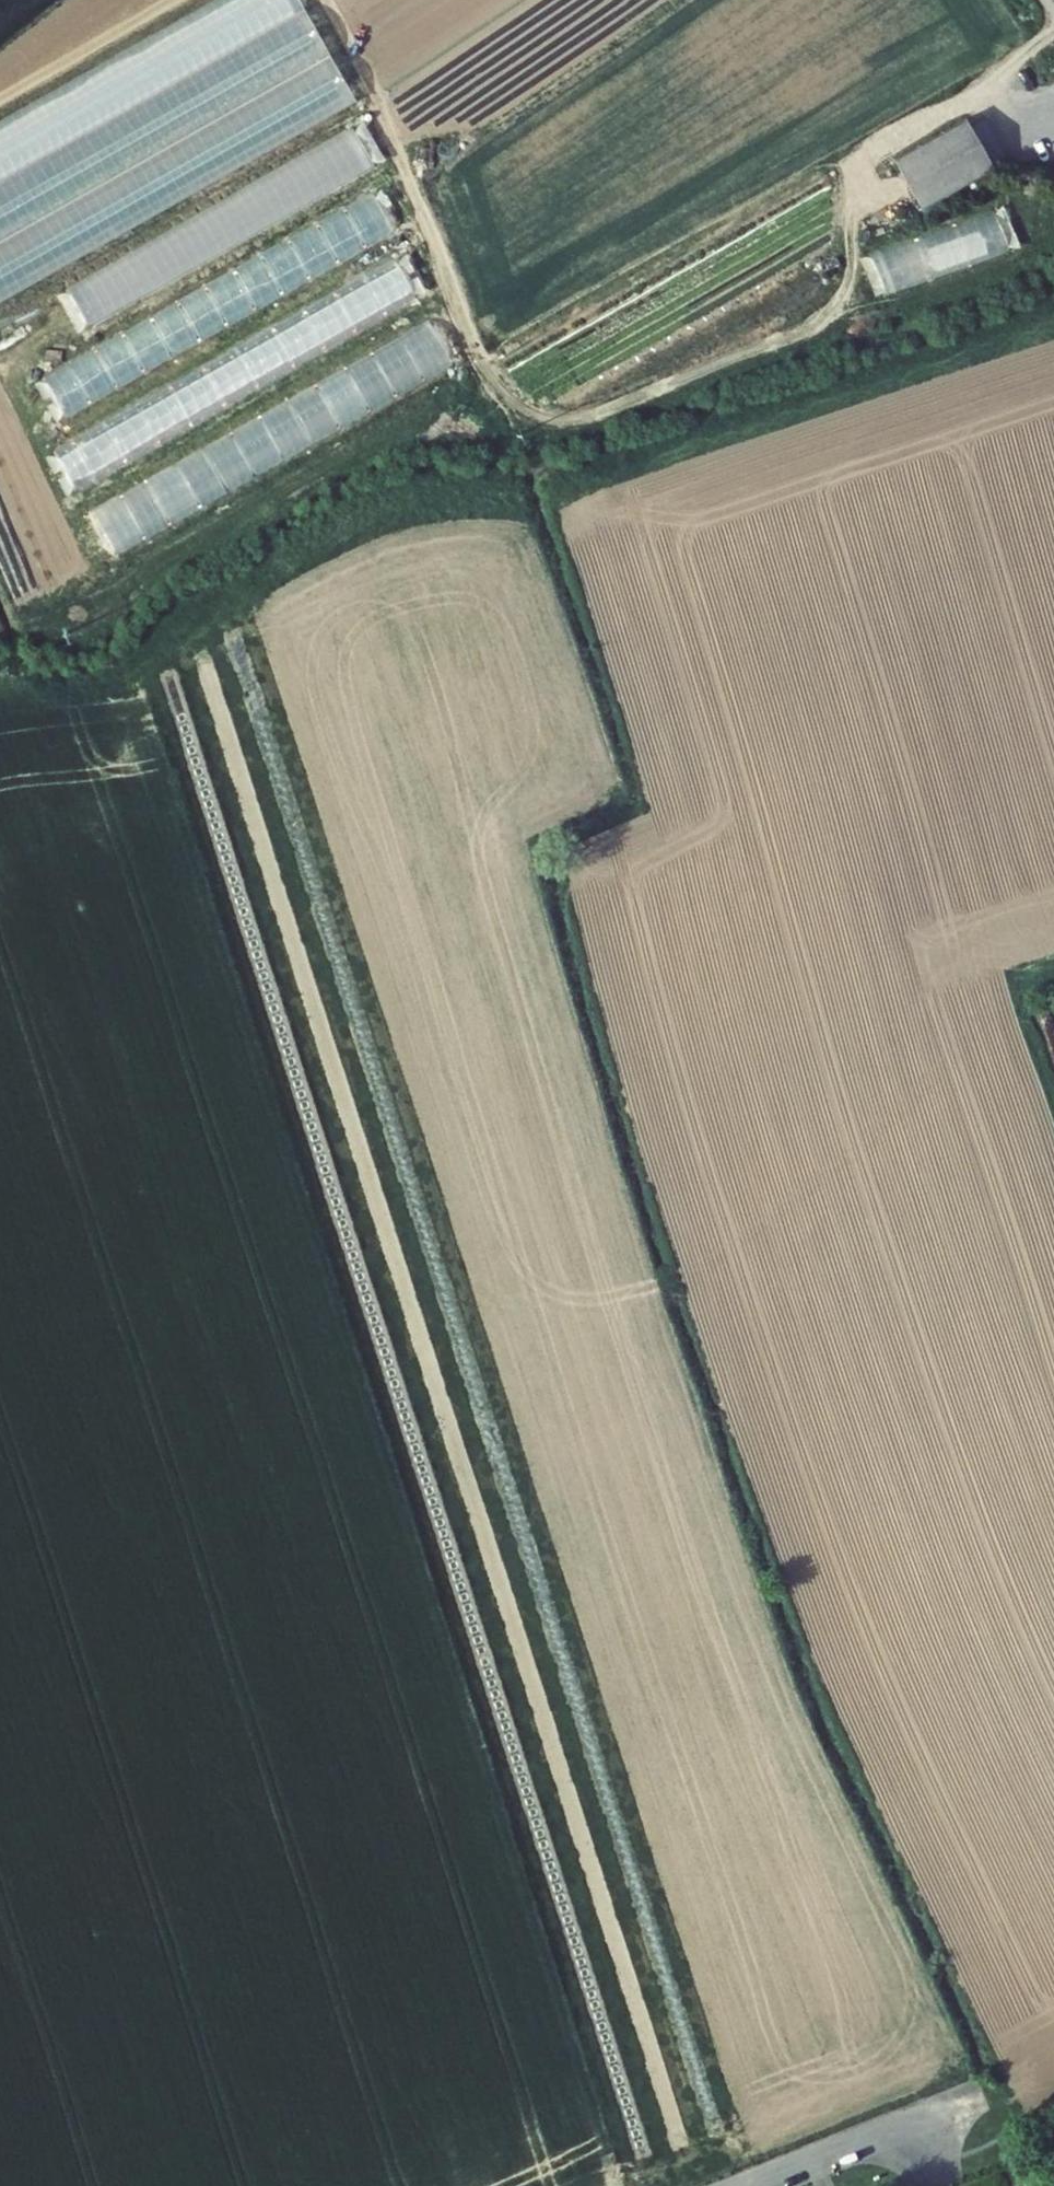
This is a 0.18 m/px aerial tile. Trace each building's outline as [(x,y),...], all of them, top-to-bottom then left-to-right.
[(301,36),(328,29),(323,13),(297,21),(301,36)] [(89,317),(375,173),(358,139),(104,267),(110,278),(78,294),(89,317)] [(888,187),(916,239),(991,199),(964,146),(888,187)] [(357,422),(451,353),(430,325),(336,394),(357,422)] [(109,553),(226,495),(209,461),(92,519),(109,553)]
